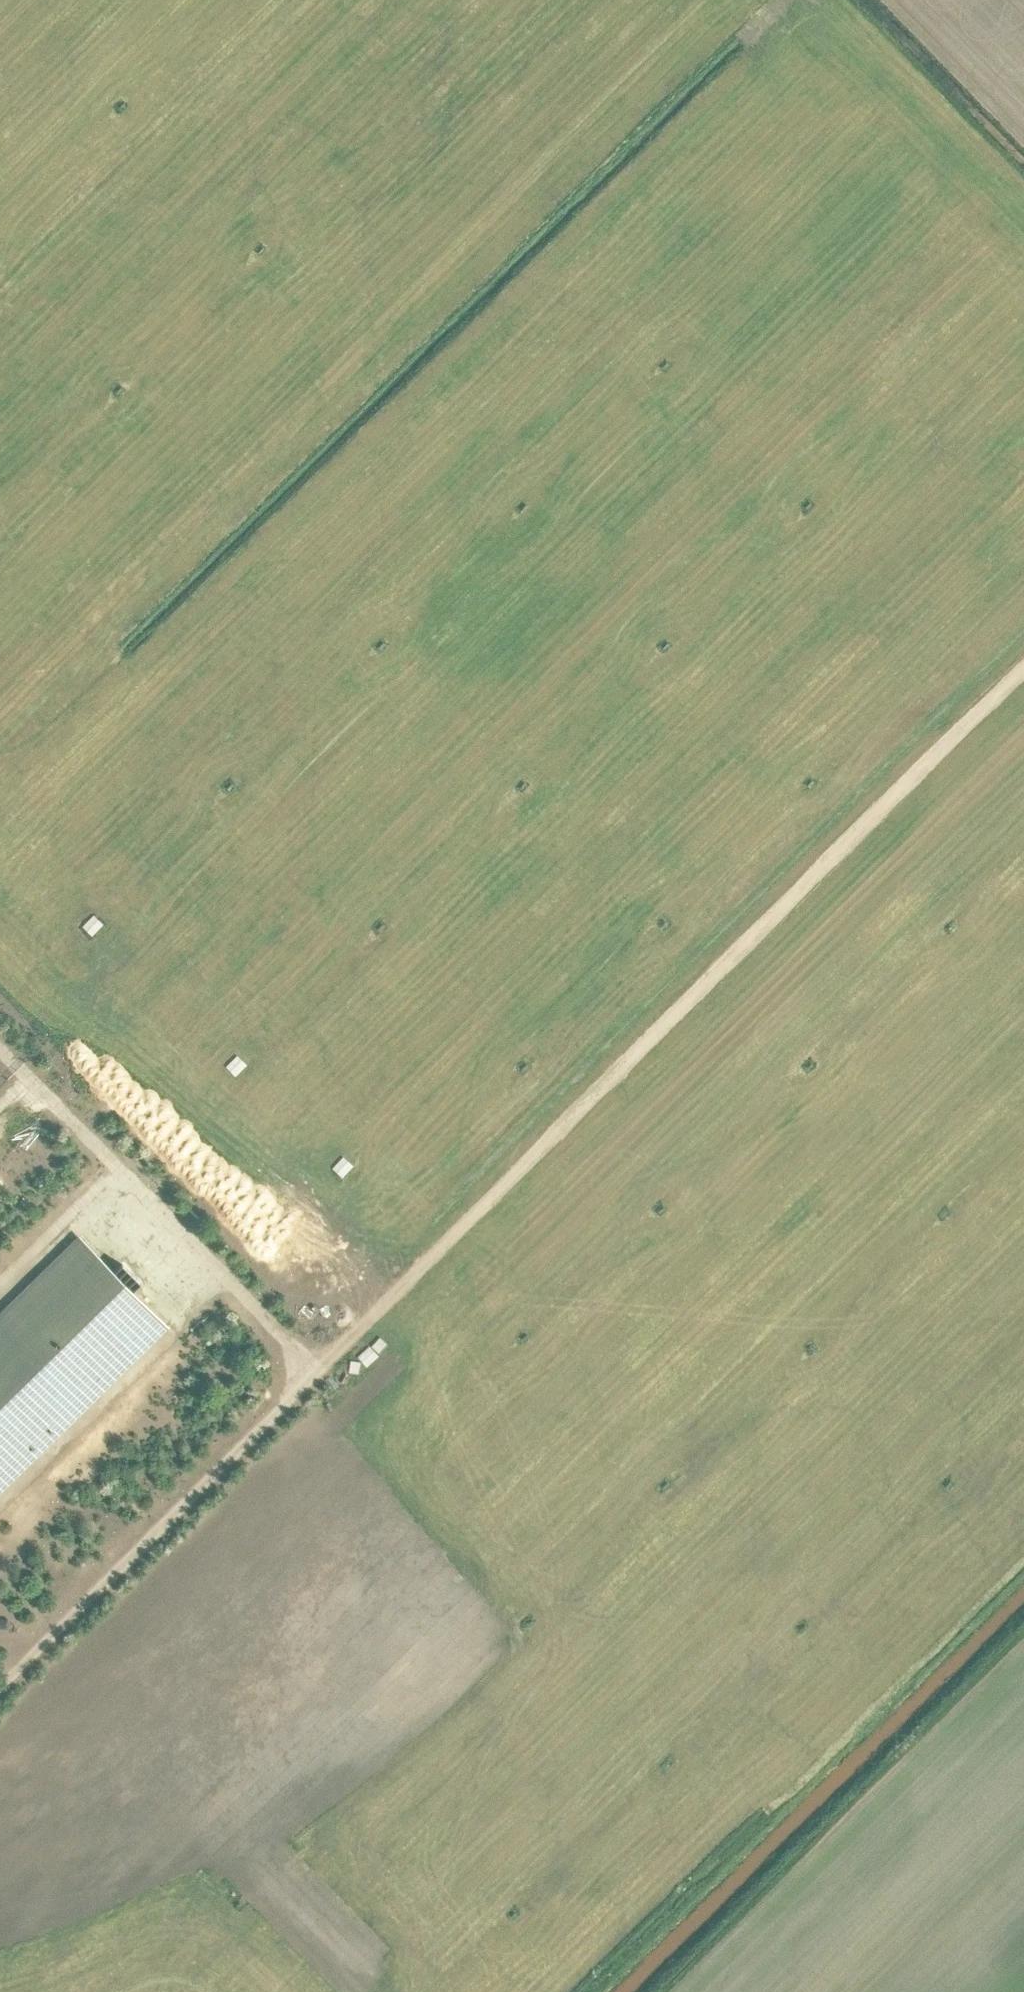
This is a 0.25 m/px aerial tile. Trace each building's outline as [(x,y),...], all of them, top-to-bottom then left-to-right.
[(165,1324),(119,1277),(81,1239),(0,1318),(0,1486),(165,1324)]
